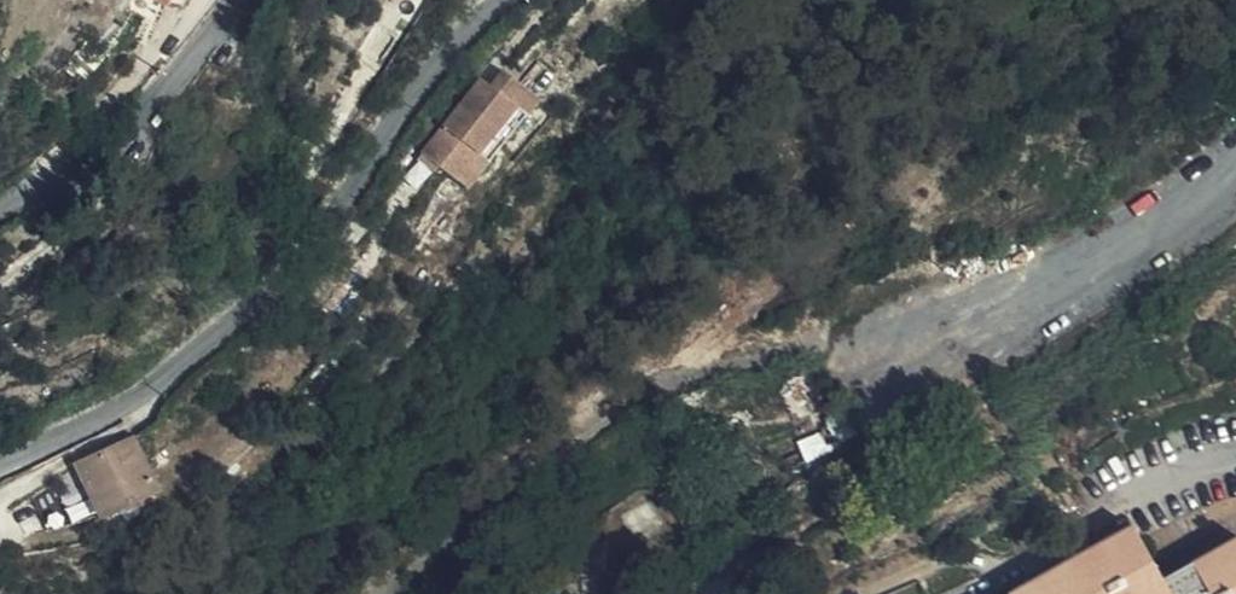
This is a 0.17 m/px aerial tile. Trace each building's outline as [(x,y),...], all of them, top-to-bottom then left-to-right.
[(168,16),(172,0),(136,0),(168,16)] [(168,16),(178,21),(187,4),(191,5),(195,0),(172,0),(168,16)] [(423,171),(466,205),(536,114),(506,89),(493,104),(483,97),(423,171)] [(170,489),(141,439),(78,472),(103,524),(170,489)] [(1137,569),(1118,536),(1017,593),(1100,593),(1137,569)] [(1137,569),(1100,593),(1235,593),(1235,563),(1226,545),(1194,564),(1198,572),(1183,581),(1178,573),(1149,590),(1137,569)]
